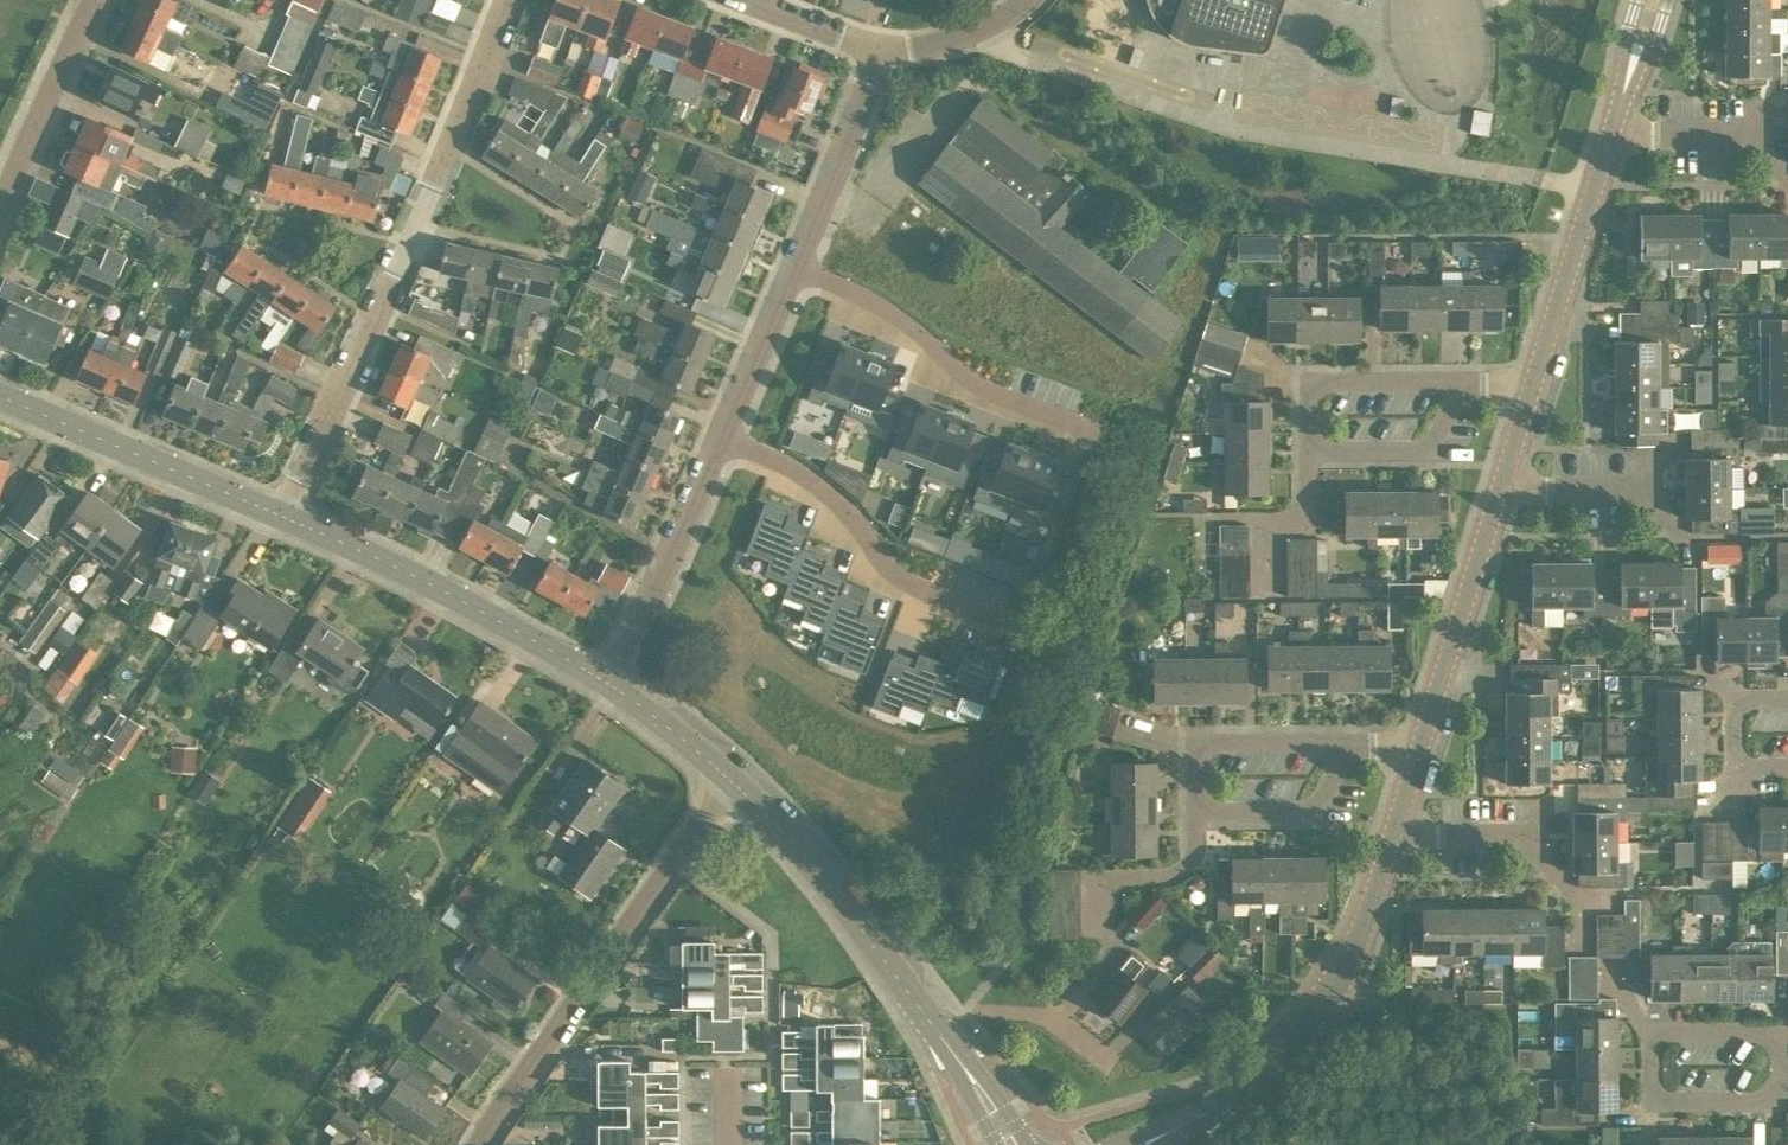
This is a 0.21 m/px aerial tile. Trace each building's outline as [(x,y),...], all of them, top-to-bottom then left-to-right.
[(135,18),(162,31),(164,27),(170,15),(191,25),(200,7),(185,0),(175,0),(175,1),(172,0),(143,0),(135,18)] [(279,39),(302,50),(318,12),(293,0),(292,0),(286,14),(289,15),(279,39)] [(336,22),(357,31),(365,12),(336,0),(333,0),(324,21),(334,26),(336,22)] [(399,1),(425,12),(448,21),(448,20),(425,11),(429,0),(400,0),(399,1)] [(575,27),(586,0),(555,0),(539,41),(556,48),(566,23),(575,27)] [(575,27),(590,33),(584,46),(601,52),(606,38),(603,36),(617,2),(613,0),(586,0),(575,27)] [(1145,5),(1146,11),(1148,17),(1151,23),(1154,28),(1158,33),(1162,37),(1167,42),(1172,45),(1177,48),(1183,51),(1189,53),(1258,62),(1260,61),(1262,61),(1264,60),(1265,59),(1267,57),(1268,56),(1269,54),(1270,53),(1286,0),(1144,0),(1145,5)] [(1725,10),(1786,10),(1786,9),(1768,9),(1768,0),(1725,0),(1725,10)] [(425,12),(399,1),(394,15),(442,35),(448,21),(425,12)] [(640,43),(652,48),(663,19),(636,8),(620,51),(634,56),(640,43)] [(1725,10),(1725,32),(1780,32),(1786,32),(1786,10),(1725,10)] [(162,31),(135,18),(120,47),(167,70),(175,55),(172,54),(182,36),(164,27),(162,31)] [(665,94),(678,99),(693,60),(681,56),(691,30),(663,19),(652,48),(679,59),(665,94)] [(373,59),(372,61),(428,83),(438,57),(411,47),(413,42),(388,32),(381,49),(405,58),(400,71),(373,59)] [(1725,32),(1725,56),(1768,56),(1768,54),(1780,54),(1780,32),(1725,32)] [(317,38),(306,65),(324,72),(334,45),(317,38)] [(302,50),(279,39),(268,64),(292,74),(302,50)] [(721,74),(732,78),(742,49),(715,39),(705,64),(693,60),(678,99),(679,99),(673,114),(682,117),(688,102),(692,104),(701,81),(716,87),(721,74)] [(742,49),(732,78),(743,82),(730,116),(747,123),(760,89),(771,60),(742,49)] [(526,74),(554,85),(561,67),(533,56),(526,74)] [(1768,56),(1725,56),(1725,77),(1729,77),(1729,83),(1765,83),(1765,77),(1768,77),(1768,56)] [(362,85),(362,87),(418,109),(428,83),(372,61),(367,73),(385,80),(380,92),(362,85)] [(324,72),(306,65),(292,101),(307,107),(312,94),(315,95),(324,72)] [(161,87),(134,73),(132,77),(112,67),(96,99),(129,116),(139,96),(153,103),(161,87)] [(789,115),(793,107),(808,113),(822,79),(794,68),(785,92),(779,90),(771,109),(764,105),(755,130),(785,141),(794,118),(789,115)] [(575,93),(591,98),(599,76),(583,70),(575,93)] [(544,108),(554,92),(515,76),(508,94),(544,108)] [(247,101),(240,116),(264,128),(281,92),(257,80),(247,101)] [(418,109),(362,87),(357,98),(368,102),(367,105),(384,112),(380,124),(360,117),(355,130),(392,145),(397,131),(408,135),(409,134),(412,135),(415,133),(419,125),(417,122),(414,120),(418,109)] [(506,170),(530,186),(550,153),(545,161),(533,153),(542,140),(540,138),(567,97),(554,92),(544,108),(545,108),(529,133),(506,170)] [(955,144),(923,188),(1165,359),(1192,321),(1156,295),(1195,241),(1163,218),(1126,269),(1068,228),(1095,190),(1064,169),(1073,157),(988,97),(955,144)] [(263,192),(291,199),(311,117),(296,113),(283,168),(270,165),(263,192)] [(341,135),(345,124),(321,115),(317,126),(341,135)] [(618,135),(635,142),(642,123),(625,116),(618,135)] [(291,199),(318,206),(334,138),(324,135),(318,155),(315,154),(310,175),(298,172),(312,117),(311,117),(291,199)] [(481,154),(506,170),(529,133),(504,117),(481,154)] [(530,186),(554,201),(569,176),(556,168),(575,138),(573,138),(583,123),(573,117),(550,153),(530,186)] [(79,136),(75,143),(144,175),(153,179),(159,165),(124,150),(130,137),(87,118),(86,121),(82,119),(78,120),(74,130),(75,134),(79,136)] [(206,139),(210,130),(187,118),(173,145),(173,146),(177,148),(196,157),(197,156),(208,162),(217,144),(206,139)] [(318,206),(344,212),(355,168),(345,166),(341,183),(325,179),(335,138),(334,138),(318,206)] [(569,176),(554,201),(578,216),(594,191),(580,183),(605,145),(594,138),(569,176)] [(164,141),(159,151),(173,157),(177,148),(173,146),(173,145),(164,141)] [(144,175),(75,143),(72,152),(68,150),(64,151),(60,161),(61,165),(65,167),(63,170),(110,192),(119,173),(125,175),(123,180),(139,187),(144,175)] [(695,192),(694,194),(758,221),(771,193),(750,184),(756,170),(702,146),(689,175),(730,193),(724,205),(695,192)] [(355,168),(344,212),(372,219),(381,183),(387,186),(401,155),(383,147),(376,161),(387,166),(383,175),(355,168)] [(649,201),(660,174),(643,167),(632,194),(649,201)] [(221,186),(239,194),(246,178),(228,170),(221,186)] [(57,187),(41,222),(64,233),(80,198),(57,187)] [(915,191),(909,200),(928,210),(933,202),(915,191)] [(109,208),(114,211),(135,224),(150,231),(155,218),(143,212),(146,205),(116,192),(109,208)] [(718,219),(712,234),(746,249),(758,221),(694,194),(689,206),(718,219)] [(897,215),(946,254),(959,239),(910,199),(897,215)] [(669,237),(665,248),(733,278),(746,249),(712,234),(643,204),(637,219),(647,223),(645,226),(669,237)] [(1648,259),(1670,259),(1669,216),(1639,217),(1639,255),(1627,255),(1627,277),(1640,277),(1640,268),(1648,268),(1648,259)] [(1691,268),(1714,267),(1713,219),(1700,219),(1700,216),(1669,216),(1670,259),(1670,275),(1691,275),(1691,268)] [(1738,259),(1758,258),(1758,216),(1727,216),(1727,218),(1713,219),(1714,267),(1738,267),(1738,259)] [(1758,258),(1780,258),(1780,267),(1787,267),(1787,219),(1787,216),(1758,216),(1758,258)] [(222,234),(207,228),(199,246),(214,253),(222,234)] [(1346,255),(1346,241),(1327,241),(1327,255),(1346,255)] [(1369,241),(1369,275),(1384,275),(1384,241),(1369,241)] [(1409,241),(1409,255),(1429,255),(1429,241),(1409,241)] [(1452,255),(1470,255),(1470,241),(1452,241),(1452,255)] [(1470,241),(1470,255),(1474,255),(1474,256),(1504,256),(1503,241),(1470,241)] [(1297,242),(1297,255),(1316,255),(1316,242),(1297,242)] [(444,270),(467,276),(473,249),(451,243),(444,270)] [(224,295),(236,303),(264,260),(241,245),(225,269),(236,277),(224,295)] [(86,257),(74,283),(109,298),(127,257),(107,248),(100,263),(86,257)] [(733,278),(665,248),(660,259),(694,274),(686,292),(720,307),(733,278)] [(476,294),(491,298),(501,255),(473,249),(467,276),(457,322),(470,325),(476,294)] [(596,264),(624,275),(630,260),(602,249),(596,264)] [(200,266),(208,270),(214,255),(206,252),(200,266)] [(522,289),(519,303),(529,262),(501,255),(491,298),(487,320),(496,322),(497,318),(499,319),(503,301),(505,301),(508,286),(522,289)] [(231,334),(243,342),(287,276),(264,260),(236,303),(248,285),(259,292),(231,334)] [(529,262),(519,303),(506,365),(520,371),(528,335),(526,335),(531,308),(547,312),(558,269),(529,262)] [(591,268),(585,282),(616,296),(622,282),(591,268)] [(1462,287),(1440,287),(1440,330),(1470,330),(1470,287),(1470,271),(1462,271),(1462,287)] [(287,276),(243,342),(244,342),(263,313),(276,321),(260,345),(262,346),(257,356),(267,361),(271,351),(295,315),(294,315),(310,291),(287,276)] [(18,351),(42,295),(42,294),(3,278),(0,285),(0,343),(18,351)] [(1298,299),(1296,299),(1297,342),(1327,342),(1327,298),(1306,299),(1306,285),(1298,285),(1298,299)] [(1410,330),(1410,287),(1379,288),(1380,330),(1410,330)] [(1440,287),(1410,287),(1410,330),(1440,330),(1440,287)] [(1500,287),(1470,287),(1470,330),(1500,330),(1500,287)] [(335,307),(310,291),(294,315),(295,315),(309,325),(295,345),(312,356),(328,332),(321,328),(335,307)] [(42,295),(18,351),(45,362),(53,341),(62,345),(69,328),(60,324),(68,306),(42,295)] [(1357,298),(1327,298),(1327,342),(1357,342),(1357,298)] [(1297,342),(1296,299),(1266,299),(1266,343),(1297,342)] [(1640,312),(1640,328),(1678,328),(1678,326),(1678,312),(1668,312),(1668,300),(1640,300),(1640,312)] [(1686,302),(1687,324),(1704,324),(1704,302),(1686,302)] [(458,317),(436,307),(429,322),(454,334),(458,317)] [(633,334),(639,337),(701,364),(713,337),(682,324),(679,333),(641,316),(633,334)] [(1759,357),(1787,357),(1787,319),(1749,319),(1749,335),(1759,335),(1759,357)] [(193,327),(182,323),(161,371),(179,379),(195,343),(188,340),(193,327)] [(1206,323),(1201,337),(1242,350),(1247,335),(1206,323)] [(145,368),(160,374),(177,332),(163,326),(145,368)] [(555,346),(574,354),(583,334),(563,326),(555,346)] [(1614,342),(1614,364),(1668,364),(1668,342),(1694,342),(1694,335),(1694,334),(1694,327),(1678,326),(1678,328),(1640,328),(1640,342),(1619,342),(1614,342)] [(76,378),(103,390),(129,332),(121,328),(117,337),(110,334),(101,355),(88,349),(76,378)] [(129,332),(103,390),(117,396),(115,400),(127,405),(129,401),(132,402),(144,373),(130,367),(139,346),(126,341),(129,332)] [(400,344),(388,369),(417,382),(440,391),(418,381),(423,369),(445,379),(457,352),(419,334),(412,350),(400,344)] [(639,337),(634,349),(666,363),(660,377),(659,379),(674,386),(678,388),(689,392),(701,364),(639,337)] [(1201,337),(1196,352),(1237,366),(1242,350),(1201,337)] [(304,354),(277,342),(268,361),(295,373),(304,354)] [(817,373),(806,399),(822,405),(824,399),(846,408),(847,409),(867,355),(843,346),(830,378),(817,373)] [(847,409),(846,408),(844,414),(883,429),(895,398),(881,393),(893,364),(881,360),(883,356),(868,350),(867,355),(847,409)] [(1237,366),(1196,352),(1192,365),(1233,378),(1237,366)] [(188,426),(215,438),(248,359),(237,354),(217,401),(203,395),(206,386),(205,385),(188,426)] [(615,354),(608,370),(611,371),(632,381),(638,367),(639,365),(615,354)] [(1759,380),(1787,380),(1787,357),(1759,357),(1759,380)] [(248,359),(215,438),(241,449),(247,436),(258,441),(266,421),(261,419),(273,397),(288,405),(297,390),(270,375),(248,415),(230,407),(250,360),(248,359)] [(1718,362),(1718,380),(1735,380),(1735,362),(1718,362)] [(1614,364),(1615,387),(1658,387),(1668,387),(1668,364),(1614,364)] [(417,382),(388,369),(376,394),(405,408),(411,395),(433,405),(440,391),(417,382)] [(1694,370),(1694,387),(1711,387),(1711,370),(1694,370)] [(611,371),(604,387),(625,397),(626,394),(632,381),(611,371)] [(1735,380),(1718,380),(1718,395),(1735,395),(1735,380)] [(1769,402),(1787,402),(1787,380),(1759,380),(1759,401),(1769,401),(1769,402)] [(161,415),(188,426),(205,385),(196,381),(192,391),(175,383),(161,415)] [(1210,417),(1210,433),(1224,433),(1224,434),(1267,434),(1267,403),(1248,403),(1248,383),(1220,383),(1221,403),(1224,403),(1224,417),(1210,417)] [(531,406),(530,408),(548,415),(557,395),(535,386),(527,404),(531,406)] [(1615,387),(1615,409),(1658,409),(1658,387),(1615,387)] [(1711,387),(1694,387),(1694,404),(1711,404),(1711,387)] [(1760,439),(1787,439),(1787,402),(1769,402),(1770,425),(1760,425),(1760,439)] [(617,405),(611,420),(666,444),(679,416),(668,412),(664,410),(648,403),(643,417),(617,405)] [(896,432),(885,459),(900,464),(903,459),(925,468),(926,468),(947,414),(946,414),(921,405),(909,437),(896,432)] [(925,468),(923,473),(962,488),(974,457),(961,452),(970,429),(972,424),(960,420),(962,415),(947,409),(946,414),(947,414),(926,468),(925,468)] [(1615,409),(1615,433),(1619,433),(1619,445),(1652,445),(1652,433),(1658,433),(1658,409),(1615,409)] [(428,412),(421,428),(435,435),(434,436),(442,440),(442,438),(453,443),(461,426),(428,412)] [(631,444),(625,458),(655,471),(666,444),(599,414),(593,428),(631,444)] [(489,416),(480,435),(503,445),(512,426),(489,416)] [(373,441),(403,455),(412,435),(383,421),(373,441)] [(435,435),(421,428),(409,454),(431,464),(442,440),(434,436),(435,435)] [(1690,430),(1691,445),(1739,444),(1738,429),(1690,430)] [(794,432),(789,445),(804,450),(808,437),(794,432)] [(1224,434),(1224,464),(1267,464),(1267,449),(1270,449),(1270,437),(1267,437),(1267,434),(1224,434)] [(503,445),(480,435),(473,451),(496,461),(503,445)] [(1760,439),(1759,453),(1787,453),(1787,439),(1760,439)] [(1174,442),(1168,461),(1181,465),(1187,446),(1174,442)] [(982,472),(972,498),(1011,513),(1033,454),(1034,454),(1036,450),(1021,444),(1019,449),(1008,444),(1006,449),(996,477),(982,472)] [(1686,459),(1686,489),(1729,488),(1729,467),(1739,466),(1739,444),(1691,445),(1691,459),(1686,459)] [(442,508),(455,516),(472,483),(473,483),(485,458),(468,450),(466,451),(447,491),(438,487),(434,496),(419,489),(424,480),(423,479),(404,520),(431,532),(442,508)] [(352,496),(378,508),(402,456),(391,451),(381,472),(353,459),(343,481),(355,487),(352,496)] [(1033,454),(1011,513),(1049,528),(1059,501),(1046,496),(1058,463),(1034,454),(1033,454)] [(378,508),(404,520),(423,479),(413,474),(408,484),(393,477),(403,456),(402,456),(378,508)] [(593,459),(587,474),(643,499),(655,471),(625,458),(619,470),(593,459)] [(8,463),(0,461),(0,489),(8,463)] [(1181,465),(1168,461),(1163,477),(1175,481),(1181,465)] [(1224,464),(1224,494),(1267,494),(1267,464),(1224,464)] [(858,471),(850,492),(862,501),(871,476),(858,471)] [(643,499),(587,474),(581,487),(608,498),(601,513),(631,526),(643,499)] [(9,516),(38,537),(67,497),(39,476),(9,516)] [(473,554),(483,560),(503,522),(492,516),(485,528),(475,522),(484,505),(479,502),(485,490),(473,483),(472,483),(455,516),(470,524),(458,546),(460,547),(461,552),(469,556),(473,554)] [(1686,489),(1687,519),(1692,519),(1692,534),(1702,534),(1774,533),(1774,510),(1739,510),(1729,510),(1729,488),(1686,489)] [(1368,548),(1375,548),(1375,494),(1361,494),(1361,491),(1349,491),(1349,494),(1344,494),(1344,497),(1338,497),(1338,517),(1345,517),(1345,537),(1368,537),(1368,548)] [(88,493),(62,529),(76,539),(86,546),(112,510),(88,493)] [(1437,493),(1405,494),(1406,550),(1420,549),(1420,537),(1437,537),(1437,521),(1446,521),(1446,497),(1437,497),(1437,493)] [(1375,494),(1375,548),(1376,548),(1376,537),(1401,537),(1401,550),(1406,550),(1405,494),(1375,494)] [(895,502),(887,522),(900,527),(908,507),(895,502)] [(764,503),(745,552),(769,561),(764,574),(788,584),(789,584),(802,548),(808,535),(785,526),(790,513),(764,503)] [(138,529),(112,510),(86,546),(113,565),(138,529)] [(503,522),(483,560),(508,573),(521,549),(534,556),(553,521),(538,513),(527,534),(516,528),(510,541),(497,534),(504,522),(503,522)] [(554,522),(553,521),(534,556),(544,562),(554,543),(545,538),(554,522)] [(150,581),(169,589),(191,531),(171,523),(165,539),(156,536),(151,549),(160,552),(150,581)] [(1219,526),(1218,541),(1249,541),(1249,526),(1219,526)] [(195,598),(200,603),(217,576),(203,571),(215,539),(191,531),(169,589),(170,589),(176,574),(185,578),(179,592),(195,598)] [(45,532),(26,559),(41,570),(61,543),(45,532)] [(932,532),(925,549),(942,555),(949,538),(932,532)] [(950,538),(943,556),(961,563),(968,545),(950,538)] [(1286,539),(1286,556),(1316,556),(1316,539),(1286,539)] [(1218,541),(1218,556),(1249,555),(1249,541),(1218,541)] [(1709,544),(1710,565),(1726,564),(1726,571),(1749,570),(1747,542),(1709,544)] [(788,584),(783,597),(806,606),(801,619),(826,628),(826,629),(840,593),(841,593),(846,580),(845,580),(823,571),(825,564),(828,558),(804,549),(802,548),(789,584),(788,584)] [(1218,556),(1218,569),(1249,569),(1249,555),(1218,556)] [(1286,556),(1287,570),(1316,570),(1316,556),(1286,556)] [(1571,565),(1560,565),(1560,626),(1562,626),(1562,608),(1583,608),(1583,617),(1605,616),(1604,579),(1591,579),(1591,565),(1588,565),(1587,561),(1571,561),(1571,565)] [(534,588),(559,601),(573,575),(548,562),(534,588)] [(573,575),(559,601),(585,615),(591,602),(600,606),(606,594),(616,600),(619,594),(620,595),(630,576),(606,563),(597,580),(590,576),(587,582),(573,575)] [(1619,579),(1604,579),(1605,616),(1629,616),(1629,608),(1649,608),(1649,564),(1619,565),(1619,579)] [(1680,564),(1649,564),(1649,608),(1672,607),(1672,615),(1695,615),(1695,567),(1680,567),(1680,564)] [(1560,626),(1560,565),(1530,566),(1531,626),(1560,626)] [(1218,569),(1218,578),(1218,584),(1249,583),(1249,569),(1218,569)] [(115,581),(100,570),(81,597),(96,608),(115,581)] [(1287,570),(1287,584),(1316,584),(1316,570),(1287,570)] [(127,571),(112,591),(128,602),(142,582),(127,571)] [(1327,582),(1327,572),(1317,572),(1317,596),(1376,596),(1376,582),(1327,582)] [(1787,656),(1787,573),(1777,573),(1777,592),(1764,601),(1764,619),(1746,619),(1746,660),(1746,666),(1764,666),(1764,659),(1776,659),(1776,656),(1787,656)] [(234,596),(221,616),(270,648),(295,610),(277,598),(274,603),(238,579),(229,592),(234,596)] [(1218,584),(1218,594),(1218,598),(1249,597),(1249,583),(1218,584)] [(1387,584),(1387,597),(1402,597),(1406,597),(1406,583),(1387,584)] [(1424,583),(1406,583),(1406,597),(1424,597),(1424,583)] [(1316,584),(1287,584),(1287,597),(1316,597),(1316,584)] [(59,588),(20,641),(35,652),(66,610),(59,606),(62,602),(59,599),(64,592),(59,588)] [(826,628),(820,642),(844,651),(839,664),(865,674),(884,625),(883,625),(860,616),(863,609),(865,603),(841,593),(840,593),(826,629),(826,628)] [(1716,660),(1746,660),(1746,619),(1724,619),(1724,596),(1700,596),(1701,655),(1716,655),(1716,660)] [(1184,598),(1185,611),(1203,611),(1203,597),(1184,598)] [(1402,597),(1387,597),(1387,630),(1403,629),(1402,597)] [(1339,601),(1339,615),(1358,615),(1358,601),(1339,601)] [(1214,616),(1233,616),(1233,602),(1214,602),(1214,616)] [(1298,616),(1298,603),(1280,603),(1279,616),(1298,616)] [(1316,603),(1298,603),(1298,616),(1316,616),(1316,603)] [(67,624),(78,631),(88,616),(76,609),(67,624)] [(353,690),(359,688),(369,673),(353,663),(362,648),(318,620),(298,650),(286,642),(267,671),(285,682),(303,655),(326,669),(327,675),(329,680),(333,684),(337,688),(342,690),(348,691),(353,690)] [(76,636),(61,625),(49,642),(65,653),(76,636)] [(1297,691),(1298,630),(1288,630),(1288,639),(1290,639),(1290,647),(1267,647),(1267,691),(1297,691)] [(1309,630),(1298,630),(1297,691),(1327,691),(1328,647),(1306,647),(1306,639),(1309,639),(1309,630)] [(1358,647),(1357,691),(1388,691),(1388,647),(1373,647),(1373,630),(1358,630),(1358,647)] [(1214,641),(1214,660),(1214,703),(1244,703),(1244,660),(1228,660),(1228,641),(1214,641)] [(944,663),(930,699),(931,700),(955,709),(961,695),(984,704),(987,697),(999,665),(1003,655),(977,645),(974,652),(972,659),(949,650),(948,650),(943,663),(944,663)] [(1358,647),(1328,647),(1327,691),(1357,691),(1358,647)] [(68,651),(56,667),(72,679),(83,663),(68,651)] [(890,658),(871,707),(897,717),(903,704),(926,713),(931,700),(930,699),(944,663),(943,663),(919,654),(916,660),(914,667),(891,658),(890,658)] [(1184,703),(1184,660),(1153,660),(1154,703),(1184,703)] [(1214,660),(1184,660),(1184,703),(1214,703),(1214,660)] [(413,728),(427,738),(434,726),(455,697),(410,666),(405,674),(388,663),(363,699),(394,720),(399,714),(412,723),(413,728)] [(1578,663),(1570,663),(1570,678),(1578,678),(1578,663)] [(999,664),(987,697),(994,699),(1006,667),(999,664)] [(1510,677),(1510,679),(1570,679),(1570,664),(1515,664),(1515,677),(1510,677)] [(43,687),(72,707),(84,689),(55,670),(43,687)] [(1646,677),(1631,677),(1632,691),(1645,690),(1646,713),(1655,713),(1655,712),(1699,711),(1699,689),(1697,689),(1694,689),(1694,675),(1646,677)] [(1502,692),(1502,716),(1549,716),(1558,716),(1558,692),(1570,693),(1570,679),(1510,679),(1510,692),(1502,692)] [(1091,688),(1083,714),(1115,724),(1120,708),(1098,702),(1101,691),(1091,688)] [(536,740),(481,702),(459,734),(445,756),(499,794),(514,772),(536,740)] [(97,729),(112,739),(127,717),(112,707),(97,729)] [(1655,713),(1656,735),(1700,734),(1699,711),(1655,712),(1655,713)] [(1115,724),(1083,714),(1075,741),(1089,745),(1093,731),(1112,736),(1115,724)] [(100,762),(111,768),(119,755),(123,759),(144,727),(129,716),(100,762)] [(1502,716),(1502,739),(1549,738),(1549,716),(1502,716)] [(1605,719),(1605,735),(1622,735),(1622,718),(1605,719)] [(1581,721),(1581,738),(1599,738),(1598,721),(1581,721)] [(1656,735),(1656,757),(1700,756),(1700,734),(1656,735)] [(1622,735),(1605,735),(1605,752),(1623,752),(1622,735)] [(1502,739),(1502,761),(1549,761),(1549,738),(1502,739)] [(1599,738),(1581,738),(1582,755),(1599,754),(1599,738)] [(169,771),(195,773),(196,747),(170,746),(169,771)] [(84,776),(55,756),(49,766),(78,786),(84,776)] [(1647,758),(1647,796),(1696,795),(1696,781),(1701,781),(1700,756),(1656,757),(1656,758),(1647,758)] [(1549,761),(1502,761),(1502,785),(1549,785),(1549,761)] [(552,835),(563,819),(587,837),(558,878),(590,900),(624,852),(593,831),(622,789),(583,762),(538,825),(552,835)] [(1112,794),(1112,795),(1154,796),(1154,764),(1112,765),(1112,785),(1097,785),(1097,794),(1112,794)] [(76,789),(49,769),(41,781),(68,800),(76,789)] [(306,828),(330,791),(309,777),(281,823),(293,831),(298,823),(306,828)] [(1577,783),(1577,797),(1625,797),(1625,783),(1577,783)] [(1097,823),(1097,825),(1155,825),(1154,796),(1112,795),(1112,823),(1097,823)] [(1647,796),(1648,809),(1692,809),(1696,809),(1696,795),(1647,796)] [(1573,811),(1573,842),(1616,842),(1616,820),(1626,820),(1625,797),(1577,797),(1578,811),(1573,811)] [(1064,802),(1058,822),(1071,825),(1077,807),(1064,802)] [(1782,850),(1782,806),(1759,806),(1759,821),(1745,821),(1745,859),(1782,859),(1782,850)] [(1702,859),(1716,859),(1716,821),(1702,821),(1702,859)] [(1716,859),(1731,859),(1731,821),(1716,821),(1716,859)] [(1731,859),(1745,859),(1745,821),(1731,821),(1731,859)] [(1071,825),(1058,822),(1053,837),(1066,841),(1071,825)] [(1155,825),(1097,825),(1097,832),(1112,832),(1112,856),(1155,856),(1155,825)] [(1677,838),(1677,863),(1699,863),(1699,838),(1677,838)] [(1616,842),(1573,842),(1574,873),(1578,873),(1578,887),(1626,886),(1625,863),(1616,863),(1616,842)] [(1262,901),(1262,859),(1230,859),(1231,882),(1216,882),(1217,922),(1233,922),(1233,901),(1249,901),(1249,942),(1263,942),(1262,901)] [(1291,859),(1262,859),(1262,901),(1263,942),(1263,901),(1279,901),(1279,934),(1292,933),(1291,859)] [(1322,859),(1291,859),(1292,933),(1306,933),(1305,915),(1307,915),(1307,901),(1322,901),(1322,859)] [(1732,879),(1732,862),(1703,862),(1703,879),(1732,879)] [(1049,869),(1049,885),(1080,885),(1079,869),(1049,869)] [(1049,885),(1050,899),(1080,899),(1080,885),(1049,885)] [(1151,889),(1127,916),(1143,930),(1167,903),(1151,889)] [(389,918),(406,930),(423,905),(405,893),(389,918)] [(1712,894),(1712,913),(1729,913),(1730,893),(1712,894)] [(1692,913),(1712,913),(1712,894),(1692,894),(1692,913)] [(1050,899),(1050,912),(1080,913),(1080,899),(1050,899)] [(1624,900),(1623,914),(1625,930),(1625,933),(1639,933),(1639,900),(1624,900)] [(455,930),(480,946),(492,930),(451,901),(445,908),(456,915),(455,917),(460,922),(455,930)] [(1513,910),(1513,954),(1544,953),(1544,966),(1565,966),(1564,926),(1544,926),(1544,909),(1513,910)] [(1439,964),(1452,963),(1452,910),(1422,910),(1423,927),(1408,926),(1407,955),(1423,955),(1423,954),(1439,954),(1439,964)] [(1462,954),(1483,954),(1483,910),(1452,910),(1452,963),(1462,963),(1462,954)] [(1483,954),(1513,954),(1513,910),(1483,910),(1483,954)] [(1050,912),(1050,926),(1080,926),(1080,913),(1050,912)] [(1596,915),(1596,930),(1610,930),(1625,930),(1623,914),(1596,915)] [(1080,926),(1050,926),(1050,940),(1080,940),(1080,926)] [(1596,930),(1595,956),(1596,956),(1596,958),(1597,958),(1610,957),(1610,930),(1596,930)] [(1625,930),(1610,930),(1610,957),(1625,957),(1625,933),(1625,930)] [(1775,931),(1776,974),(1787,974),(1787,931),(1775,931)] [(1197,934),(1176,954),(1188,966),(1209,945),(1197,934)] [(1711,999),(1741,999),(1741,941),(1732,941),(1724,949),(1724,955),(1712,955),(1711,999)] [(1741,941),(1741,999),(1770,999),(1770,941),(1741,941)] [(681,942),(681,963),(713,963),(713,974),(728,974),(728,965),(743,964),(743,969),(762,969),(762,953),(713,953),(713,942),(681,942)] [(1185,970),(1197,983),(1223,958),(1210,945),(1185,970)] [(1651,999),(1681,999),(1681,945),(1672,945),(1672,955),(1651,955),(1651,999)] [(1681,999),(1711,999),(1712,955),(1690,955),(1690,945),(1681,945),(1681,999)] [(465,979),(512,1012),(534,981),(487,948),(465,979)] [(1118,970),(1108,983),(1111,985),(1096,1004),(1110,1015),(1111,1020),(1113,1022),(1117,1021),(1119,1023),(1145,991),(1133,981),(1144,966),(1131,956),(1119,971),(1118,970)] [(1568,957),(1568,985),(1583,985),(1582,956),(1567,956),(1567,957),(1568,957)] [(1596,956),(1595,956),(1582,956),(1583,985),(1597,985),(1597,958),(1596,958),(1596,956)] [(681,963),(681,985),(713,985),(713,995),(728,995),(728,986),(743,986),(743,991),(762,991),(762,974),(728,974),(713,974),(713,963),(681,963)] [(397,977),(410,987),(419,975),(406,966),(397,977)] [(1158,973),(1146,987),(1157,996),(1169,981),(1158,973)] [(696,1009),(696,1017),(729,1017),(728,1007),(743,1007),(743,1012),(762,1012),(762,995),(728,996),(728,995),(713,995),(713,985),(681,985),(682,1009),(696,1009)] [(1597,985),(1583,985),(1568,985),(1568,999),(1597,999),(1597,985)] [(1204,1003),(1188,986),(1143,1029),(1166,1053),(1193,1027),(1186,1019),(1204,1003)] [(1420,988),(1420,986),(1393,986),(1393,1004),(1453,1004),(1453,988),(1420,988)] [(1465,1003),(1483,1003),(1483,989),(1465,989),(1465,1003)] [(1483,989),(1483,1003),(1501,1003),(1501,990),(1483,989)] [(783,994),(783,1016),(799,1016),(799,1004),(804,1004),(804,993),(783,994)] [(420,1043),(467,1076),(489,1045),(458,1024),(466,1012),(441,995),(432,1008),(440,1014),(420,1043)] [(1575,1033),(1575,1048),(1616,1048),(1616,1017),(1598,1017),(1598,1003),(1554,1003),(1554,1033),(1575,1033)] [(729,1017),(696,1017),(696,1040),(712,1040),(712,1051),(742,1051),(742,1017),(729,1017)] [(781,1047),(781,1048),(814,1048),(831,1047),(832,1058),(862,1057),(861,1036),(861,1025),(833,1025),(814,1025),(814,1032),(815,1038),(799,1038),(799,1032),(781,1032),(781,1047)] [(661,1050),(678,1050),(677,1038),(661,1038),(661,1050)] [(781,1053),(781,1069),(815,1069),(815,1068),(832,1068),(832,1079),(862,1079),(862,1057),(832,1058),(831,1047),(814,1048),(814,1058),(799,1058),(799,1053),(781,1053)] [(1517,1049),(1517,1067),(1531,1067),(1537,1066),(1540,1064),(1544,1061),(1547,1055),(1547,1048),(1517,1049)] [(1575,1048),(1576,1078),(1616,1078),(1616,1048),(1575,1048)] [(398,1056),(387,1072),(400,1080),(398,1083),(379,1110),(423,1140),(441,1113),(422,1099),(434,1082),(398,1056)] [(595,1062),(595,1083),(627,1082),(627,1095),(643,1095),(643,1084),(659,1084),(659,1089),(677,1088),(677,1072),(643,1072),(643,1071),(628,1071),(628,1061),(595,1062)] [(831,1091),(831,1100),(862,1100),(862,1079),(832,1079),(832,1068),(815,1068),(815,1069),(815,1080),(800,1080),(800,1074),(781,1075),(781,1091),(815,1090),(815,1091),(831,1091)] [(1616,1078),(1576,1078),(1555,1078),(1555,1108),(1541,1108),(1541,1125),(1598,1125),(1598,1110),(1616,1110),(1616,1078)] [(610,1107),(610,1116),(644,1116),(644,1105),(659,1104),(659,1110),(678,1110),(678,1094),(643,1095),(627,1095),(627,1082),(595,1083),(595,1107),(610,1107)] [(831,1121),(831,1131),(831,1132),(848,1132),(848,1120),(878,1120),(878,1100),(862,1100),(831,1100),(831,1111),(816,1111),(816,1122),(831,1121)] [(338,1107),(327,1122),(338,1130),(350,1138),(361,1123),(338,1107)] [(790,1110),(790,1127),(809,1127),(809,1110),(790,1110)] [(596,1144),(627,1144),(627,1138),(644,1138),(678,1138),(678,1121),(659,1122),(659,1128),(644,1128),(644,1116),(610,1116),(610,1126),(596,1126),(596,1144)] [(831,1144),(848,1144),(848,1142),(879,1141),(878,1120),(848,1120),(848,1132),(831,1132),(831,1131),(816,1132),(816,1143),(831,1143),(831,1144)] [(1770,1144),(1787,1144),(1787,1126),(1770,1127),(1770,1144)] [(1690,1137),(1685,1137),(1682,1130),(1666,1131),(1662,1137),(1659,1137),(1659,1144),(1690,1144),(1690,1137)] [(790,1144),(809,1144),(809,1132),(790,1132),(790,1144)] [(1690,1137),(1690,1144),(1721,1144),(1721,1137),(1690,1137)] [(1721,1137),(1721,1144),(1751,1144),(1751,1137),(1721,1137)]
